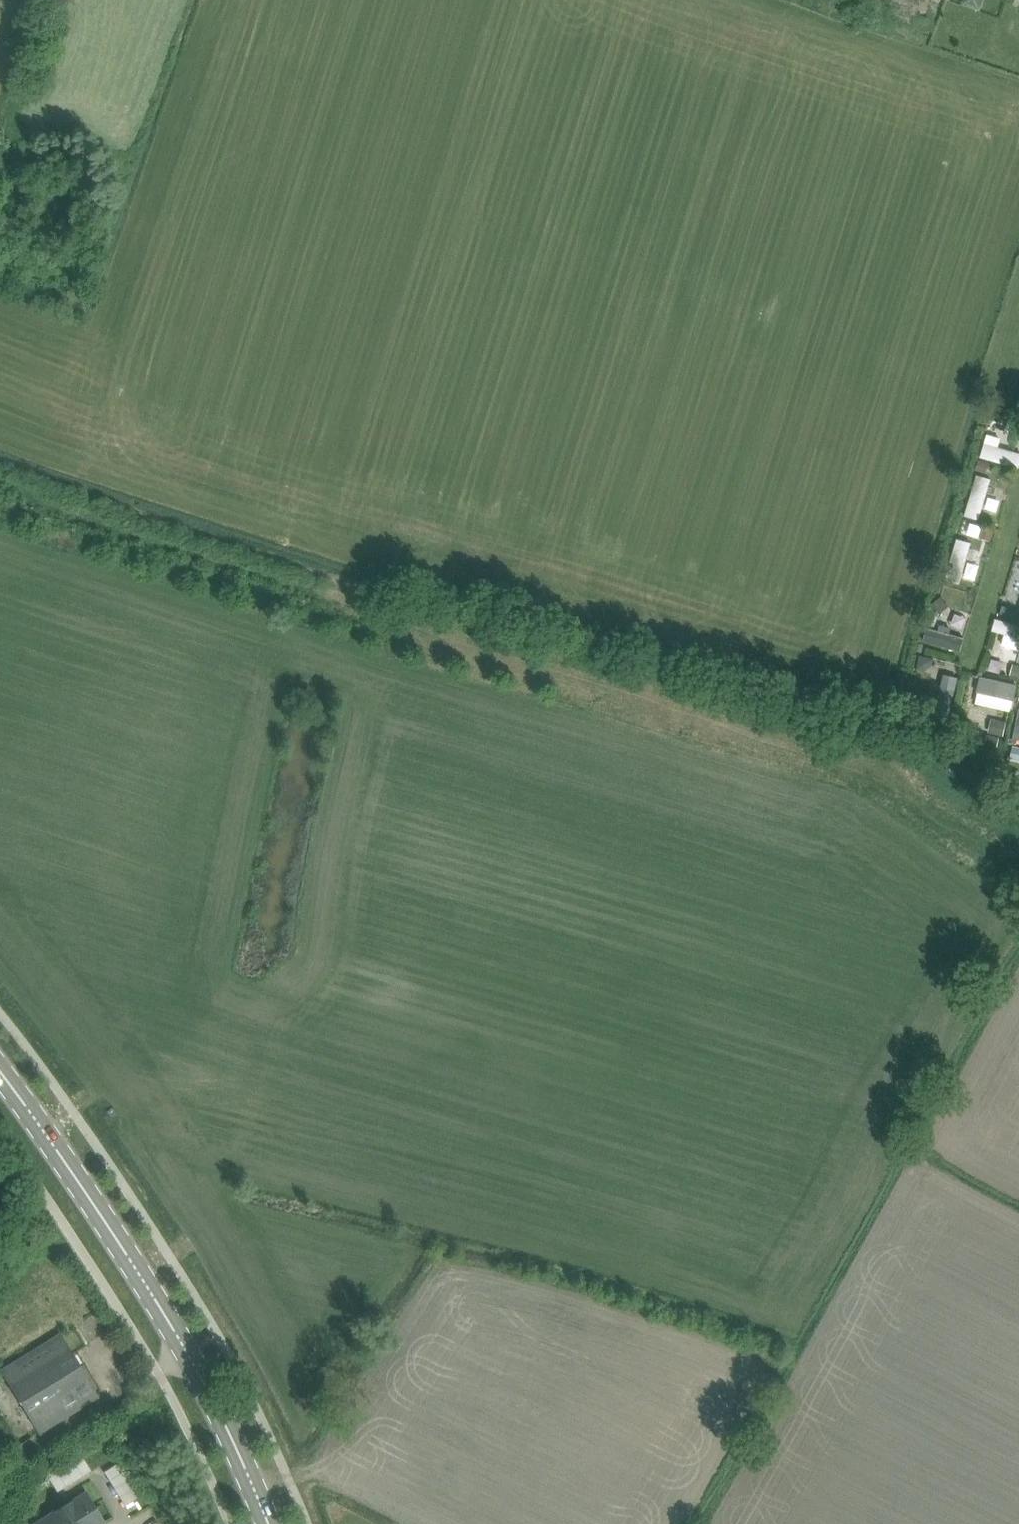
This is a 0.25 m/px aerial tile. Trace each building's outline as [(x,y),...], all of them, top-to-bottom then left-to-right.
[(1018,446),(1018,443),(977,429),(969,454),(1012,468),(1018,446)] [(981,460),(978,469),(988,472),(990,463),(981,460)] [(957,517),(973,519),(979,473),(963,470),(957,517)] [(979,494),(973,508),(984,512),(990,498),(979,494)] [(973,518),(969,533),(981,535),(984,521),(973,518)] [(983,529),(981,537),(992,541),(995,532),(983,529)] [(934,578),(950,583),(953,570),(966,574),(969,563),(957,559),(963,539),(947,534),(934,578)] [(917,622),(917,638),(951,639),(951,628),(955,628),(956,611),(943,610),(943,623),(917,622)] [(983,613),(983,631),(991,631),(992,645),(1017,645),(1017,632),(1006,633),(1006,613),(983,613)] [(920,656),(917,669),(926,671),(932,668),(934,659),(920,656)] [(933,668),(930,685),(944,687),(947,670),(933,668)] [(967,674),(966,703),(1002,705),(1003,675),(967,674)] [(910,695),(908,706),(919,708),(920,702),(916,696),(910,695)] [(992,719),(989,733),(1003,736),(1006,723),(992,719)] [(99,1397),(60,1335),(2,1371),(40,1433),(99,1397)] [(42,1488),(79,1471),(73,1457),(36,1474),(42,1488)] [(109,1504),(125,1498),(110,1459),(93,1466),(109,1504)] [(33,1523),(106,1523),(107,1523),(87,1491),(33,1523)]
